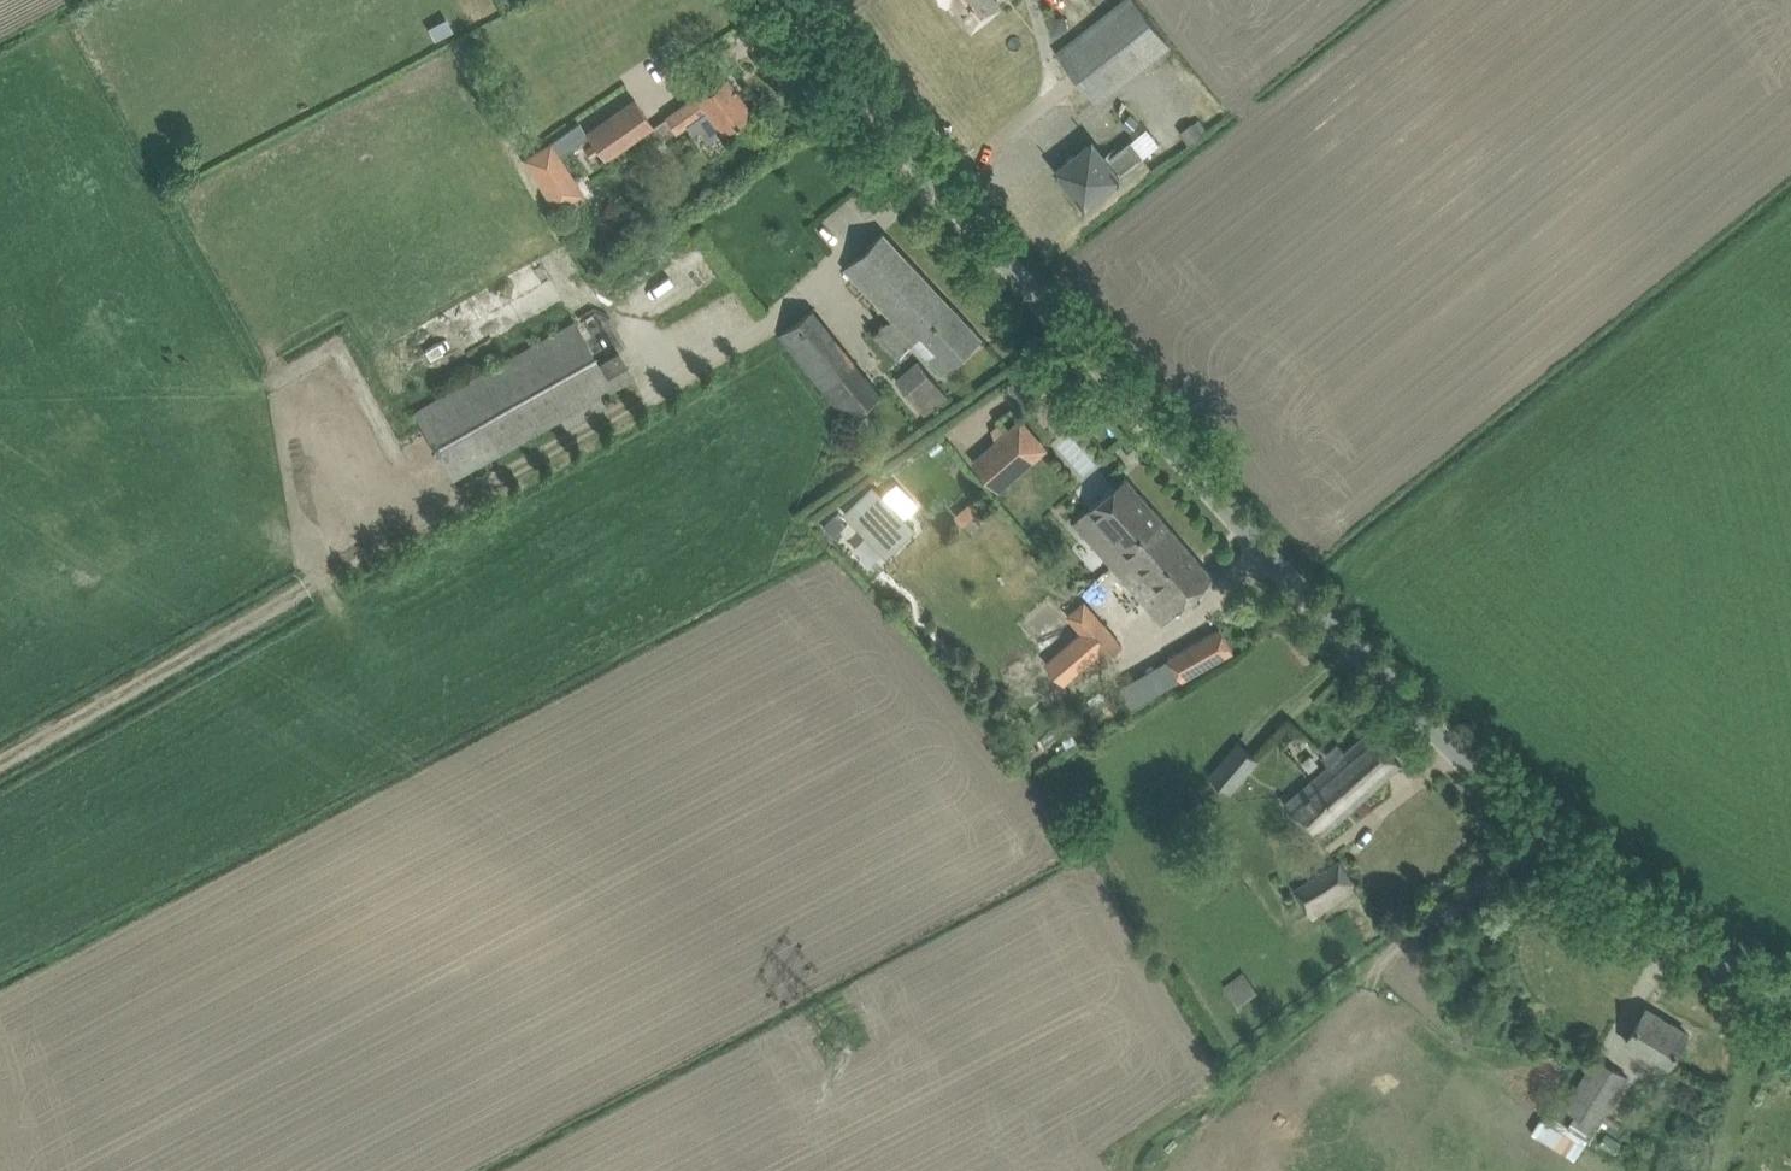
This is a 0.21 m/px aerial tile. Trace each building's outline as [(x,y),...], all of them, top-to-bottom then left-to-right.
[(961,12),(973,28),(992,13),(999,7),(993,0),(954,0),(963,11),(961,12)] [(1098,104),(1170,46),(1134,0),(1125,0),(1058,53),(1098,104)] [(1062,15),(1048,19),(1052,32),(1066,28),(1062,15)] [(697,96),(681,107),(665,118),(676,132),(687,124),(693,131),(699,126),(709,140),(751,110),(726,74),(697,95),(697,96)] [(586,134),(604,157),(651,122),(636,98),(586,134)] [(1123,124),(1131,132),(1139,123),(1131,115),(1123,124)] [(1192,124),(1181,132),(1189,143),(1200,135),(1192,124)] [(522,156),(554,209),(584,192),(551,138),(522,156)] [(1105,160),(1093,144),(1060,170),(1086,203),(1145,156),(1132,139),(1105,160)] [(845,268),(944,374),(983,337),(884,232),(845,268)] [(780,335),(849,422),(881,395),(813,309),(780,335)] [(415,411),(453,478),(633,377),(620,354),(600,365),(575,321),(415,411)] [(920,362),(897,381),(912,398),(934,378),(920,362)] [(912,398),(925,414),(948,395),(934,378),(912,398)] [(974,461),(999,490),(1047,448),(1021,419),(974,461)] [(1075,522),(1112,564),(1163,519),(1126,476),(1108,492),(1075,522)] [(872,483),(843,509),(884,553),(912,527),(903,517),(918,504),(898,483),(884,496),(872,483)] [(847,522),(837,512),(824,525),(834,535),(847,522)] [(1163,519),(1112,564),(1164,624),(1196,593),(1214,577),(1163,519)] [(1083,630),(1045,663),(1064,684),(1100,652),(1105,658),(1122,644),(1099,618),(1084,632),(1083,630)] [(1220,628),(1169,657),(1182,679),(1193,674),(1233,650),(1220,628)] [(1326,752),(1334,762),(1285,804),(1317,839),(1383,778),(1401,763),(1373,728),(1354,744),(1346,751),(1338,742),(1326,752)] [(1210,775),(1231,793),(1259,759),(1239,742),(1210,775)] [(1296,890),(1312,918),(1355,886),(1340,861),(1296,890)] [(1228,991),(1238,1005),(1258,990),(1248,977),(1228,991)] [(1653,1053),(1669,1063),(1675,1053),(1688,1033),(1647,1008),(1635,1028),(1626,1041),(1651,1057),(1653,1053)] [(1568,1126),(1589,1139),(1597,1126),(1628,1077),(1595,1056),(1565,1105),(1576,1113),(1568,1126)]
